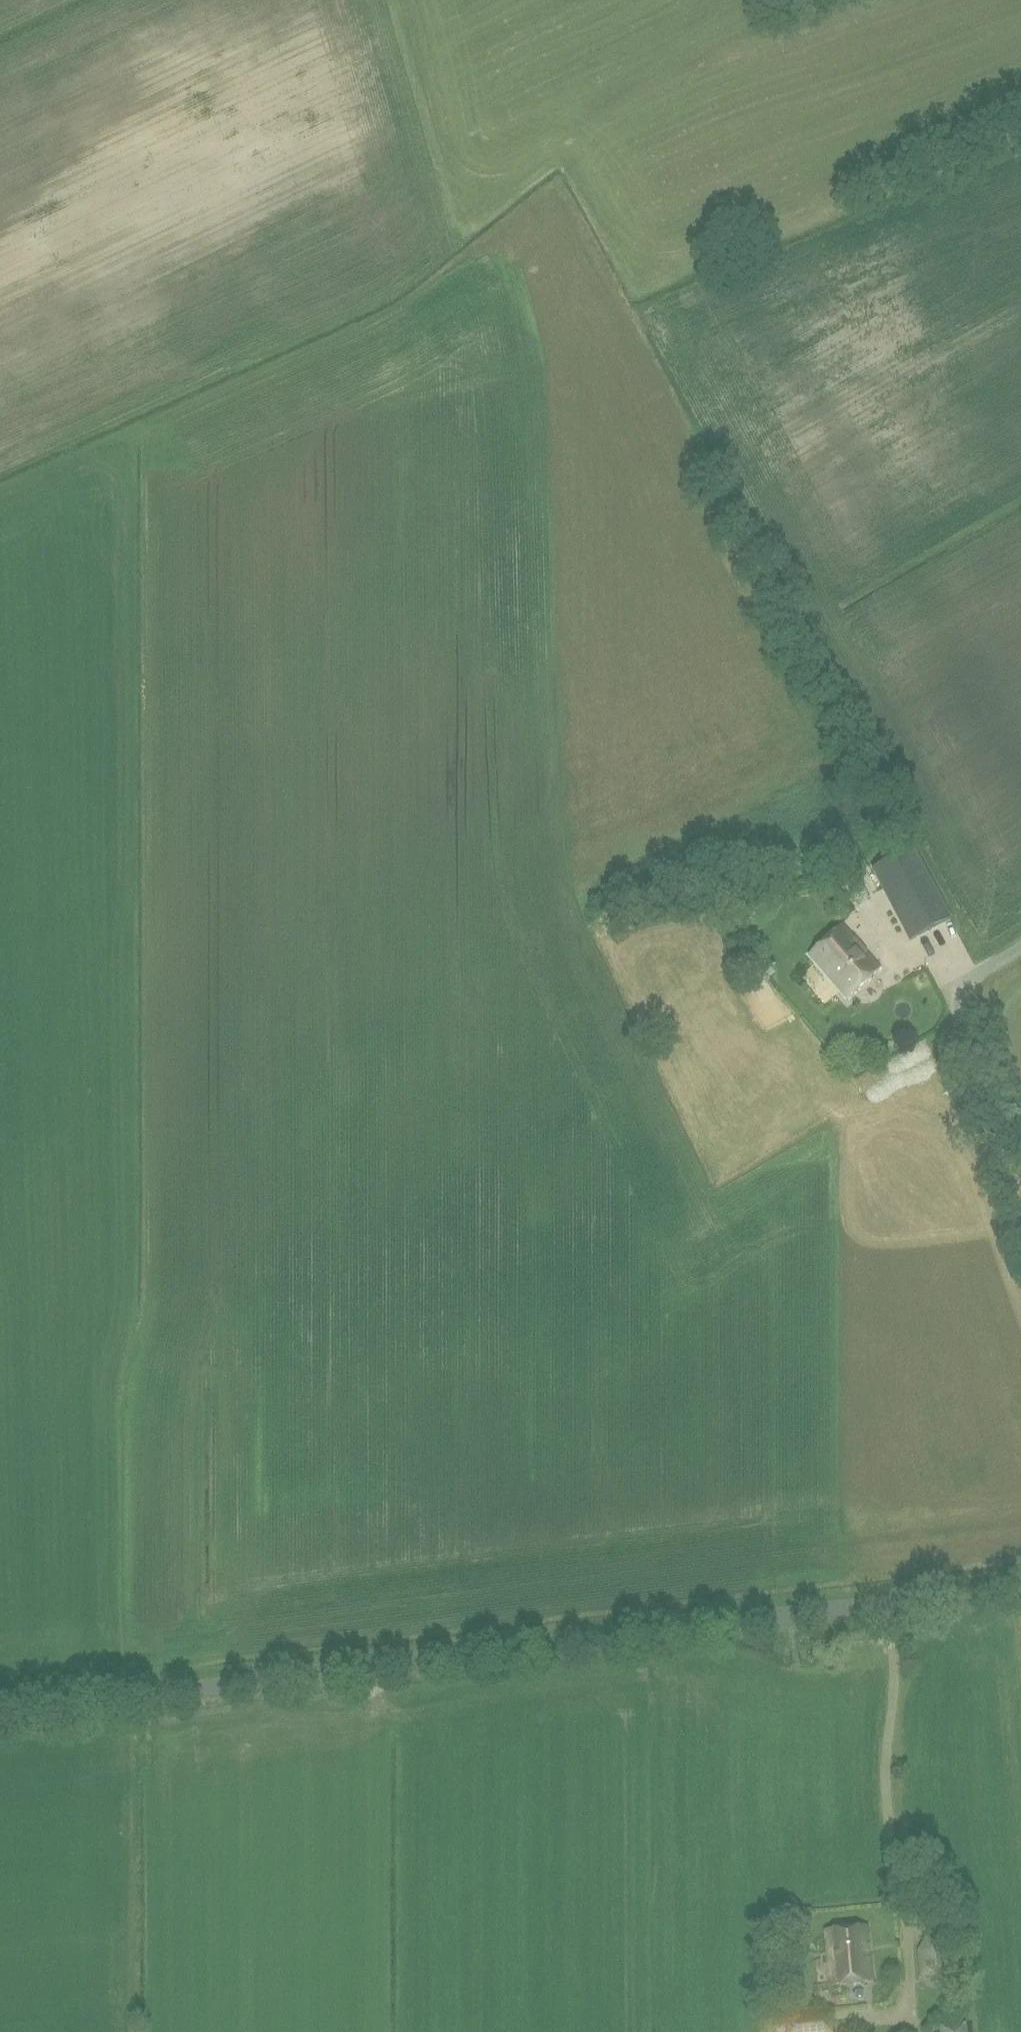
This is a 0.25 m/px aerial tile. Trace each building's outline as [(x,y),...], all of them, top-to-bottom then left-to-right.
[(950,920),(912,849),(873,871),(910,941),(950,920)] [(839,925),(806,953),(843,998),(876,969),(839,925)] [(730,940),(742,950),(749,941),(736,932),(730,940)] [(825,1931),(831,1985),(871,1981),(866,1927),(825,1931)] [(917,1949),(919,1977),(950,1976),(949,1947),(939,1936),(926,1936),(917,1949)] [(937,2026),(938,2031),(967,2031),(966,2023),(937,2026)]
